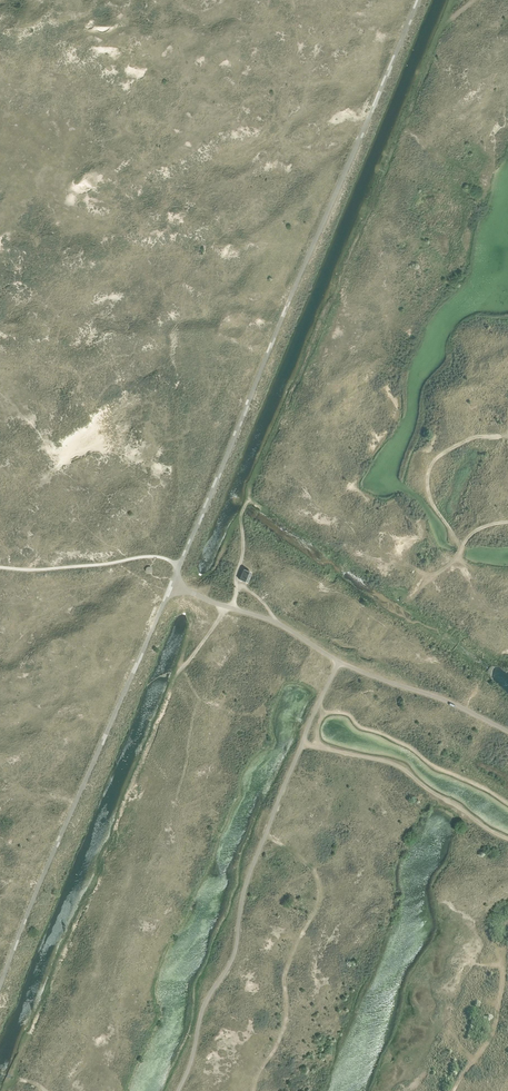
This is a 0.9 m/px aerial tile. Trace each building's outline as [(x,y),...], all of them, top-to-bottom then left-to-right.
[(154,570),(153,570),(153,569),(153,568),(153,567),(152,567),(152,566),(151,566),(150,566),(150,565),(149,565),(148,565),(148,566),(147,566),(146,566),(146,567),(145,567),(145,568),(145,569),(144,569),(144,570),(144,571),(145,571),(145,572),(145,573),(146,573),(146,574),(147,574),(148,574),(149,574),(150,574),(151,574),(152,574),(152,573),(153,573),(153,572),(153,571),(153,570),(154,570)] [(243,569),(239,579),(246,582),(250,572),(243,569)]
